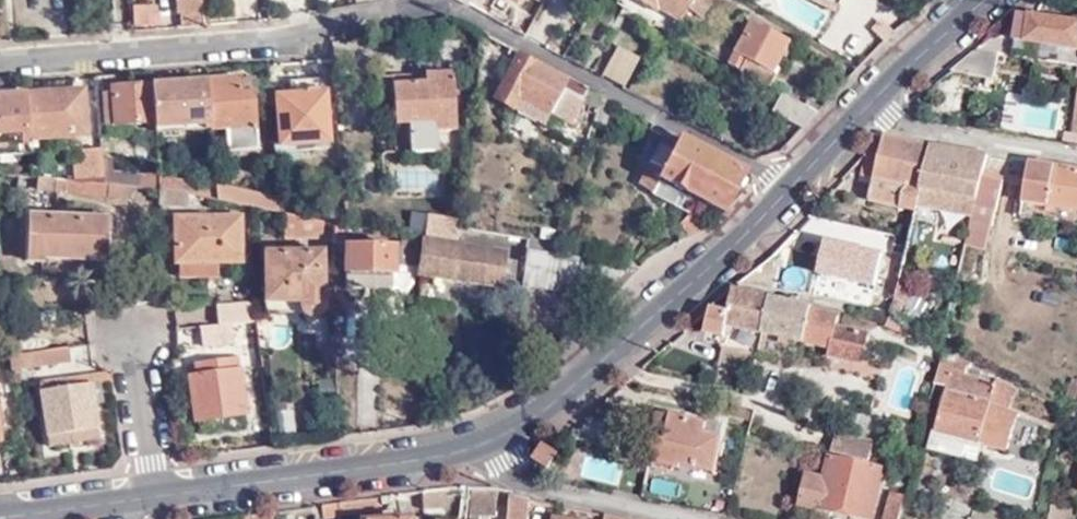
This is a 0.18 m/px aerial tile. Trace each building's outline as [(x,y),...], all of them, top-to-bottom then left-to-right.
[(203,23),(201,0),(176,0),(177,24),(203,23)] [(692,0),(622,0),(651,20),(662,8),(678,19),(688,6),(692,0)] [(688,6),(703,15),(713,0),(692,0),(688,6)] [(131,29),(155,27),(154,11),(129,10),(131,29)] [(1021,15),(1016,43),(1076,51),(1076,23),(1021,15)] [(789,38),(752,19),(728,65),(764,83),(789,38)] [(618,43),(602,71),(626,83),(630,77),(631,78),(643,57),(618,43)] [(519,51),(509,46),(503,57),(494,71),(504,77),(519,51)] [(980,48),(952,71),(996,77),(1001,50),(980,48)] [(568,78),(519,51),(504,77),(493,97),(512,107),(518,98),(548,115),(557,99),(568,78)] [(412,125),(414,152),(439,150),(438,132),(457,131),(453,65),(421,66),(421,74),(380,77),(381,87),(395,86),(396,126),(412,125)] [(602,71),(599,76),(623,89),(626,83),(602,71)] [(259,76),(243,77),(245,91),(256,90),(256,94),(261,93),(259,76)] [(243,77),(208,80),(214,123),(214,129),(228,127),(229,151),(260,148),(256,94),(256,90),(245,91),(243,77)] [(325,89),(324,78),(293,80),(295,94),(279,95),(281,147),(329,143),(326,94),(325,89)] [(584,87),(568,78),(557,99),(573,108),(579,98),(584,87)] [(208,80),(203,81),(207,124),(214,123),(208,80)] [(203,81),(153,85),(157,128),(207,124),(203,81)] [(150,122),(147,85),(115,88),(116,93),(107,93),(109,125),(150,122)] [(153,85),(147,85),(150,122),(151,128),(157,128),(153,85)] [(385,154),(414,152),(412,125),(396,126),(395,86),(381,87),(385,154)] [(599,95),(584,87),(579,98),(596,107),(599,95)] [(85,89),(28,93),(33,148),(40,148),(39,138),(90,133),(85,89)] [(25,93),(0,95),(0,158),(30,155),(25,93)] [(28,93),(25,93),(30,155),(33,154),(33,148),(28,93)] [(805,130),(819,113),(786,93),(772,113),(805,130)] [(666,163),(678,140),(665,133),(652,156),(666,163)] [(865,155),(869,157),(889,136),(883,135),(865,155)] [(889,136),(869,157),(864,166),(866,166),(863,178),(875,180),(869,201),(917,213),(919,206),(933,146),(889,136)] [(737,169),(680,138),(678,140),(666,163),(658,179),(663,182),(700,203),(722,215),(745,172),(737,169)] [(933,146),(919,206),(941,212),(973,219),(984,174),(989,155),(933,146)] [(101,159),(100,149),(85,150),(85,161),(75,161),(76,181),(80,181),(104,182),(101,159)] [(658,179),(666,163),(652,156),(639,180),(653,187),(658,179)] [(113,159),(101,159),(104,182),(157,189),(156,177),(116,173),(113,159)] [(1031,162),(1025,203),(1076,211),(1076,169),(1062,167),(1031,162)] [(984,174),(973,219),(990,224),(991,219),(1002,178),(984,174)] [(80,181),(76,181),(44,176),(43,185),(131,196),(132,190),(80,181)] [(214,184),(156,177),(157,189),(164,190),(176,192),(215,199),(214,184)] [(692,218),(700,203),(663,182),(654,198),(692,218)] [(277,211),(275,196),(214,184),(215,199),(277,211)] [(174,203),(175,197),(163,195),(162,202),(174,203)] [(919,206),(917,213),(915,220),(938,225),(941,212),(919,206)] [(429,214),(426,237),(461,236),(462,222),(462,218),(429,214)] [(110,260),(113,218),(30,216),(28,262),(45,262),(46,258),(110,260)] [(178,263),(181,263),(218,262),(243,262),(242,216),(178,217),(178,263)] [(325,222),(287,216),(288,237),(326,235),(325,222)] [(697,236),(704,230),(692,218),(681,228),(691,239),(697,236)] [(990,224),(973,219),(967,243),(985,247),(990,224)] [(461,236),(426,237),(425,240),(428,241),(460,246),(461,236)] [(403,245),(395,245),(395,264),(414,264),(414,238),(403,237),(403,245)] [(530,237),(530,248),(549,251),(553,241),(530,237)] [(815,274),(873,287),(880,250),(824,237),(815,274)] [(428,241),(424,272),(500,284),(504,252),(460,246),(428,241)] [(395,264),(395,245),(348,245),(348,272),(395,272),(395,264)] [(549,251),(530,248),(524,286),(614,299),(642,268),(555,253),(549,251)] [(267,251),(268,303),(302,301),(302,306),(305,313),(311,317),(317,316),(322,314),(326,308),(328,301),(326,251),(267,251)] [(218,262),(181,263),(181,277),(218,276),(218,262)] [(414,264),(395,264),(395,272),(395,289),(411,291),(414,264)] [(395,272),(348,272),(348,289),(395,289),(395,272)] [(761,331),(768,296),(734,289),(717,304),(716,310),(710,308),(705,333),(725,337),(728,324),(761,331)] [(813,305),(768,296),(761,331),(832,347),(830,356),(865,364),(871,332),(838,325),(840,315),(812,309),(813,305)] [(302,301),(268,303),(268,313),(305,313),(302,306),(302,301)] [(251,321),(251,303),(219,306),(220,324),(244,322),(251,321)] [(893,313),(893,315),(932,336),(933,333),(893,313)] [(246,343),(255,342),(251,321),(244,322),(246,343)] [(220,324),(200,327),(203,348),(246,343),(244,322),(220,324)] [(964,354),(948,345),(937,383),(949,387),(931,446),(977,460),(993,404),(1009,409),(1017,385),(1007,379),(993,383),(969,376),(972,365),(962,361),(964,354)] [(718,368),(752,375),(757,353),(722,346),(718,368)] [(69,348),(9,356),(11,370),(71,361),(69,348)] [(201,375),(192,376),(190,376),(196,421),(199,421),(202,436),(250,428),(241,356),(198,362),(201,375)] [(191,362),(192,376),(201,375),(198,362),(191,362)] [(92,384),(112,381),(111,378),(108,372),(91,375),(92,384)] [(100,438),(92,384),(91,375),(41,383),(51,446),(100,438)] [(717,474),(723,439),(705,435),(707,423),(661,415),(652,464),(681,469),(681,467),(717,474)] [(836,434),(832,452),(869,460),(872,442),(836,434)] [(549,463),(557,452),(546,446),(538,456),(549,463)] [(562,455),(557,452),(549,463),(538,456),(535,461),(544,467),(553,469),(562,455)] [(883,468),(830,456),(825,479),(808,475),(801,506),(866,518),(872,518),(883,468)] [(422,490),(423,511),(443,509),(443,489),(435,488),(422,490)] [(490,488),(478,489),(476,515),(497,517),(497,506),(498,490),(490,488)] [(906,493),(890,489),(881,518),(899,518),(906,493)] [(497,506),(510,507),(511,492),(498,490),(497,506)] [(338,502),(339,515),(382,510),(382,509),(381,496),(338,502)] [(512,518),(529,518),(531,500),(514,496),(512,518)] [(323,517),(339,515),(338,502),(322,505),(323,517)]
